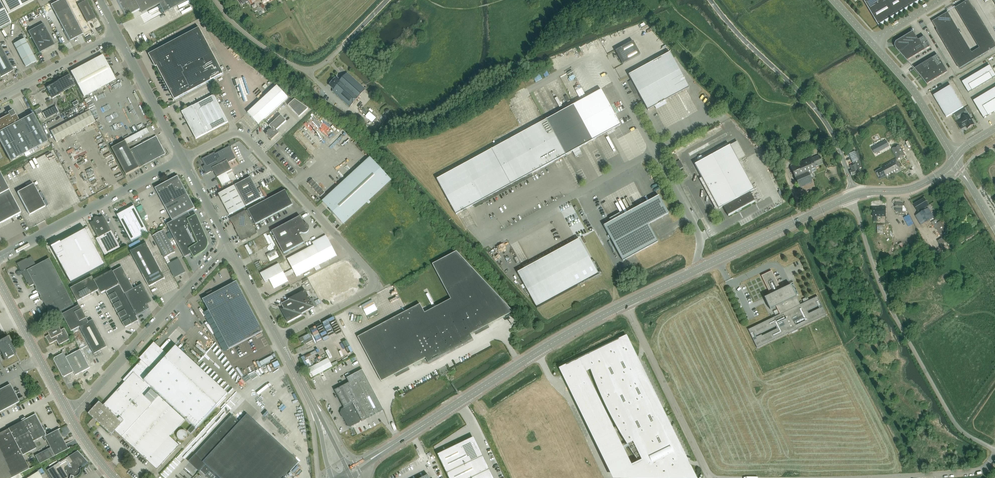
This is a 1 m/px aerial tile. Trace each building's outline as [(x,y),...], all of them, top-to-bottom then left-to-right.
[(11,23),(7,15),(8,14),(34,0),(0,0),(0,29),(11,23)] [(83,34),(66,0),(63,0),(51,6),(58,20),(66,34),(65,34),(69,42),(75,39),(74,38),(83,34)] [(84,33),(91,29),(87,22),(96,18),(87,0),(67,0),(84,33)] [(188,0),(118,0),(126,16),(140,9),(142,13),(160,4),(164,12),(188,0)] [(866,4),(865,4),(879,26),(923,0),(864,0),(866,4)] [(932,22),(937,30),(936,31),(937,30),(960,69),(994,48),(994,45),(974,9),(974,8),(973,8),(968,0),(955,8),(956,8),(981,48),(971,54),(947,13),(948,13),(948,12),(932,22)] [(39,53),(55,45),(43,23),(28,31),(39,53)] [(199,28),(150,54),(174,100),(224,74),(199,28)] [(896,42),(898,43),(898,48),(896,48),(896,49),(908,62),(908,61),(931,47),(924,37),(918,40),(913,32),(914,32),(914,31),(896,42)] [(24,38),(14,44),(26,67),(36,61),(24,38)] [(633,41),(615,51),(623,64),(640,54),(633,41)] [(0,78),(14,71),(0,45),(0,77),(0,78)] [(670,53),(629,75),(648,110),(689,88),(670,53)] [(84,96),(109,83),(110,86),(117,82),(102,55),(71,72),(71,71),(70,72),(84,97),(84,96)] [(914,69),(921,77),(928,86),(928,85),(927,85),(948,72),(938,55),(915,69),(914,69)] [(332,91),(349,107),(366,89),(347,73),(340,80),(336,77),(335,78),(329,84),(330,84),(328,86),(333,90),(332,91)] [(54,83),(46,87),(52,99),(60,95),(59,94),(75,85),(70,75),(70,74),(58,81),(58,82),(56,83),(57,84),(55,85),(54,83)] [(638,93),(631,80),(628,82),(635,94),(638,93)] [(258,125),(288,97),(277,86),(248,113),(258,125)] [(951,86),(934,96),(946,118),(964,107),(951,86)] [(546,120),(565,155),(573,151),(576,157),(582,153),(579,148),(621,125),(601,90),(546,120)] [(987,93),(982,96),(987,105),(993,102),(987,93)] [(196,139),(228,122),(214,95),(182,112),(196,139)] [(982,96),(978,99),(983,107),(987,105),(982,96)] [(288,105),(295,113),(299,117),(308,109),(295,99),(288,105)] [(978,99),(973,101),(979,110),(983,107),(978,99)] [(987,105),(983,107),(988,116),(993,114),(987,105)] [(59,112),(56,106),(42,113),(45,119),(59,112)] [(983,107),(979,110),(984,119),(988,116),(983,107)] [(33,115),(20,122),(14,112),(13,112),(12,111),(8,113),(9,114),(0,119),(0,142),(10,161),(48,142),(33,115)] [(89,111),(50,131),(56,142),(95,122),(89,111)] [(367,116),(373,122),(378,118),(371,111),(367,116)] [(268,133),(266,134),(271,140),(279,133),(276,130),(286,121),(281,115),(269,126),(272,129),(270,130),(269,129),(267,132),(268,133)] [(963,120),(958,123),(961,129),(966,126),(968,128),(974,124),(969,116),(962,119),(963,120)] [(565,155),(546,120),(437,179),(456,215),(565,155)] [(126,175),(166,154),(156,136),(130,150),(125,141),(112,148),(126,175)] [(737,141),(730,145),(738,160),(745,156),(737,141)] [(889,149),(887,144),(873,151),(876,156),(889,149)] [(723,207),(728,216),(755,201),(750,192),(754,190),(730,145),(695,164),(719,209),(723,207)] [(892,149),(897,159),(905,155),(900,145),(892,149)] [(228,163),(236,159),(230,146),(215,154),(215,152),(201,159),(205,166),(203,167),(207,174),(213,171),(217,178),(232,170),(228,163)] [(857,174),(861,173),(861,170),(861,167),(859,159),(858,153),(857,152),(855,153),(854,151),(849,153),(853,164),(850,166),(852,170),(850,171),(852,176),(857,174)] [(823,164),(819,155),(811,159),(811,158),(790,166),(800,188),(799,186),(807,183),(807,182),(811,180),(809,174),(817,171),(816,168),(819,167),(818,166),(823,164)] [(370,158),(323,201),(343,223),(390,180),(370,158)] [(886,176),(888,178),(902,171),(896,158),(883,165),(884,166),(881,167),(882,168),(876,172),(880,179),(886,176)] [(20,213),(9,190),(0,174),(0,224),(20,213)] [(195,209),(178,176),(155,188),(172,221),(195,209)] [(229,215),(245,206),(246,206),(261,198),(250,177),(235,185),(235,186),(234,186),(218,194),(229,215)] [(29,215),(45,206),(33,184),(17,192),(29,215)] [(256,233),(252,225),(255,223),(256,224),(293,205),(285,190),(248,210),(249,211),(245,212),(231,219),(241,238),(244,237),(246,240),(246,239),(256,233)] [(397,194),(393,198),(400,205),(404,202),(397,194)] [(659,196),(604,226),(623,261),(658,242),(648,224),(669,213),(659,196)] [(393,198),(389,201),(396,209),(400,205),(393,198)] [(924,199),(914,205),(918,212),(928,206),(924,199)] [(389,201),(386,205),(392,212),(396,209),(389,201)] [(404,202),(400,205),(407,213),(410,209),(404,202)] [(386,205),(382,208),(389,215),(392,212),(386,205)] [(400,205),(396,209),(403,216),(407,213),(400,205)] [(131,242),(148,232),(134,206),(117,215),(131,242)] [(881,207),(881,208),(873,208),(873,217),(886,217),(886,207),(881,207)] [(382,208),(378,211),(385,219),(389,215),(382,208)] [(396,209),(392,212),(399,219),(403,216),(396,209)] [(928,209),(916,216),(922,225),(928,221),(934,218),(928,209)] [(378,211),(375,215),(381,222),(385,219),(378,211)] [(392,212),(389,215),(395,223),(399,219),(392,212)] [(188,255),(192,254),(193,258),(201,254),(199,250),(206,246),(197,230),(201,228),(199,225),(195,227),(193,222),(197,220),(195,216),(191,218),(190,217),(188,214),(189,213),(188,213),(167,224),(184,258),(185,257),(188,255)] [(941,216),(940,214),(934,218),(930,220),(934,226),(935,225),(941,234),(943,238),(951,233),(944,221),(944,220),(942,216),(941,216)] [(375,215),(371,218),(378,225),(381,222),(375,215)] [(389,215),(385,219),(392,226),(395,223),(389,215)] [(120,248),(103,216),(99,219),(98,218),(97,217),(95,218),(94,220),(95,221),(90,223),(98,238),(96,239),(105,255),(120,248)] [(300,216),(272,231),(281,249),(280,250),(282,252),(284,254),(304,243),(299,234),(301,233),(303,234),(305,234),(307,233),(308,232),(309,230),(309,228),(309,226),(307,225),(306,224),(304,223),(300,216)] [(371,218),(367,221),(374,229),(378,225),(371,218)] [(385,219),(381,222),(388,229),(392,226),(385,219)] [(367,221),(364,225),(370,232),(374,229),(367,221)] [(421,221),(417,225),(425,234),(429,230),(421,221)] [(381,222),(378,225),(384,233),(388,229),(381,222)] [(364,225),(360,228),(367,236),(370,232),(364,225)] [(378,225),(374,229),(381,236),(384,233),(378,225)] [(417,225),(412,229),(420,238),(425,234),(417,225)] [(360,228),(356,232),(363,239),(367,236),(360,228)] [(374,229),(370,232),(377,240),(381,236),(374,229)] [(412,229),(408,233),(416,242),(420,238),(412,229)] [(71,283),(105,265),(86,230),(53,248),(71,283)] [(168,264),(175,278),(186,272),(178,259),(171,263),(167,257),(175,252),(163,230),(153,236),(168,264)] [(429,230),(425,234),(434,244),(439,240),(429,230)] [(356,232),(352,235),(359,243),(363,239),(356,232)] [(370,232),(367,236),(373,243),(377,240),(370,232)] [(408,233),(403,237),(411,246),(416,242),(408,233)] [(425,234),(420,238),(430,248),(434,244),(425,234)] [(294,272),(297,277),(337,256),(326,235),(312,243),(314,245),(287,259),(293,269),(284,274),(279,264),(261,273),(265,282),(270,280),(275,289),(288,282),(285,277),(294,272)] [(367,236),(363,239),(370,246),(373,243),(367,236)] [(403,237),(399,241),(406,249),(407,250),(411,246),(403,237)] [(420,238),(416,242),(425,252),(430,248),(420,238)] [(363,239),(359,243),(365,250),(370,246),(363,239)] [(579,239),(517,273),(537,308),(599,274),(579,239)] [(399,241),(395,245),(402,252),(406,249),(399,241)] [(416,242),(411,246),(421,256),(425,252),(416,242)] [(149,287),(165,278),(146,243),(130,251),(149,287)] [(395,245),(391,248),(398,255),(402,252),(395,245)] [(411,246),(407,250),(412,256),(416,260),(421,256),(411,246)] [(391,248),(388,251),(395,259),(398,255),(391,248)] [(406,249),(402,252),(409,259),(412,256),(407,250),(406,249)] [(266,254),(270,262),(279,257),(275,250),(266,254)] [(930,250),(925,253),(930,263),(936,259),(930,250)] [(388,251),(384,255),(391,262),(395,259),(388,251)] [(420,304),(358,337),(381,382),(425,358),(428,363),(472,339),(470,335),(513,312),(456,252),(432,264),(446,290),(451,299),(425,313),(420,304)] [(402,252),(398,255),(405,263),(409,259),(402,252)] [(384,255),(380,258),(387,265),(391,262),(384,255)] [(398,255),(395,259),(401,266),(405,263),(398,255)] [(34,284),(52,317),(74,305),(50,259),(36,266),(32,257),(18,264),(30,286),(34,284)] [(380,258),(376,262),(383,269),(387,265),(380,258)] [(395,259),(391,262),(398,270),(401,266),(395,259)] [(341,261),(309,278),(320,300),(352,283),(341,261)] [(391,262),(387,265),(394,273),(398,270),(391,262)] [(387,265),(383,269),(390,277),(394,273),(387,265)] [(125,294),(134,289),(122,267),(113,272),(125,294)] [(125,328),(139,321),(120,285),(112,271),(94,280),(92,277),(70,288),(77,301),(99,290),(101,294),(106,291),(107,293),(109,296),(108,296),(111,302),(112,302),(113,305),(116,311),(116,310),(118,314),(125,328)] [(780,315),(748,330),(750,334),(753,332),(755,336),(776,326),(777,329),(762,336),(761,335),(756,338),(757,339),(753,341),(757,348),(789,333),(789,334),(798,330),(797,329),(826,315),(824,311),(823,308),(820,309),(819,309),(808,314),(807,311),(818,306),(816,302),(819,300),(818,297),(800,305),(796,297),(796,296),(791,285),(781,290),(772,271),(761,276),(770,295),(764,298),(766,302),(770,310),(776,307),(780,315)] [(263,331),(236,281),(202,299),(229,349),(263,331)] [(148,304),(152,302),(142,284),(134,289),(125,294),(137,316),(150,309),(148,304)] [(302,314),(314,307),(305,290),(288,299),(289,300),(281,304),(283,308),(283,310),(281,309),(288,323),(301,315),(302,314)] [(80,305),(62,314),(71,331),(79,327),(88,322),(80,305)] [(32,315),(34,320),(48,314),(45,308),(32,315)] [(79,327),(91,349),(94,354),(107,347),(93,320),(88,322),(79,327)] [(63,342),(70,338),(64,328),(61,330),(60,329),(58,326),(47,331),(49,335),(46,337),(50,344),(57,341),(59,345),(63,343),(63,342)] [(306,344),(313,340),(309,333),(299,339),(301,342),(304,341),(306,344)] [(7,338),(0,342),(0,357),(1,356),(4,361),(16,354),(7,338)] [(599,399),(598,399),(597,397),(598,397),(582,365),(563,374),(567,382),(572,379),(573,382),(573,383),(574,383),(575,386),(575,387),(576,387),(577,390),(577,391),(579,394),(579,395),(581,398),(580,398),(581,399),(581,398),(583,402),(582,402),(583,403),(583,402),(585,406),(584,406),(585,406),(581,408),(580,408),(593,436),(593,435),(596,442),(606,463),(611,460),(614,466),(617,474),(632,467),(623,450),(628,447),(633,454),(635,457),(638,461),(643,468),(644,470),(646,473),(648,474),(649,475),(649,476),(650,476),(651,477),(652,477),(653,477),(669,477),(670,477),(671,477),(672,477),(673,476),(674,475),(675,474),(676,473),(676,472),(677,472),(677,471),(678,470),(679,469),(679,468),(679,467),(680,466),(680,465),(680,464),(680,463),(680,462),(681,461),(681,460),(680,459),(680,457),(680,455),(679,454),(678,452),(678,451),(672,454),(672,453),(673,453),(672,448),(670,449),(668,442),(665,436),(664,434),(663,431),(660,424),(658,419),(655,413),(653,409),(652,407),(647,395),(642,386),(641,384),(638,377),(635,373),(633,369),(632,368),(632,367),(631,367),(631,366),(632,365),(632,364),(633,361),(634,360),(634,359),(634,358),(634,357),(634,356),(634,355),(633,353),(633,352),(632,351),(632,350),(631,348),(630,347),(628,345),(627,344),(626,344),(625,343),(624,343),(623,343),(622,343),(620,343),(619,343),(618,343),(616,344),(612,346),(607,348),(600,352),(596,354),(594,355),(593,355),(592,356),(592,357),(591,357),(591,358),(590,358),(590,359),(590,360),(590,361),(589,361),(589,364),(589,365),(589,366),(590,368),(592,373),(593,377),(596,384),(598,388),(599,391),(601,395),(602,398),(605,404),(607,410),(610,415),(613,420),(614,423),(616,427),(613,428),(599,399)] [(148,461),(157,469),(179,445),(170,437),(185,421),(150,388),(151,388),(192,426),(188,431),(191,434),(217,406),(228,394),(176,347),(165,358),(164,360),(150,347),(140,359),(141,360),(135,367),(123,380),(125,382),(102,406),(99,403),(90,414),(111,433),(116,429),(123,435),(122,437),(123,439),(121,441),(126,445),(128,443),(148,461)] [(73,372),(75,376),(79,373),(90,368),(80,350),(66,357),(64,353),(58,356),(59,356),(53,359),(56,364),(56,363),(64,377),(73,372)] [(311,378),(332,367),(328,358),(307,370),(311,378)] [(362,421),(384,410),(363,370),(347,378),(349,383),(335,390),(344,408),(341,409),(340,412),(348,426),(351,427),(360,422),(360,421),(361,420),(362,421)] [(19,402),(10,384),(0,390),(0,412),(19,402)] [(287,394),(294,391),(292,386),(285,389),(287,394)] [(46,435),(44,431),(46,430),(44,427),(42,428),(35,414),(26,419),(25,418),(21,420),(22,421),(8,429),(0,433),(0,477),(12,477),(29,469),(22,456),(36,448),(33,442),(42,437),(45,441),(46,440),(44,437),(45,436),(45,435),(46,435)] [(299,462),(247,414),(240,422),(232,415),(189,461),(206,476),(209,472),(216,477),(284,477),(299,462)] [(453,431),(456,436),(466,431),(463,426),(453,431)] [(60,429),(45,436),(44,437),(46,440),(50,448),(35,456),(39,464),(70,448),(67,449),(57,430),(60,429)] [(177,435),(177,436),(177,437),(177,438),(178,439),(178,440),(179,440),(180,441),(181,441),(182,441),(183,441),(184,441),(185,441),(185,440),(186,440),(186,439),(187,438),(187,437),(187,436),(187,435),(187,434),(187,433),(186,433),(186,432),(185,431),(184,431),(183,431),(182,430),(181,431),(180,431),(179,431),(178,432),(178,433),(177,433),(177,434),(177,435)] [(438,455),(449,477),(491,477),(475,445),(473,440),(457,448),(456,446),(438,455)] [(77,451),(47,470),(52,477),(73,477),(74,477),(75,477),(76,477),(77,476),(78,476),(78,475),(79,475),(79,474),(80,474),(80,473),(80,472),(80,471),(80,470),(80,469),(88,463),(87,462),(88,462),(77,451)]
